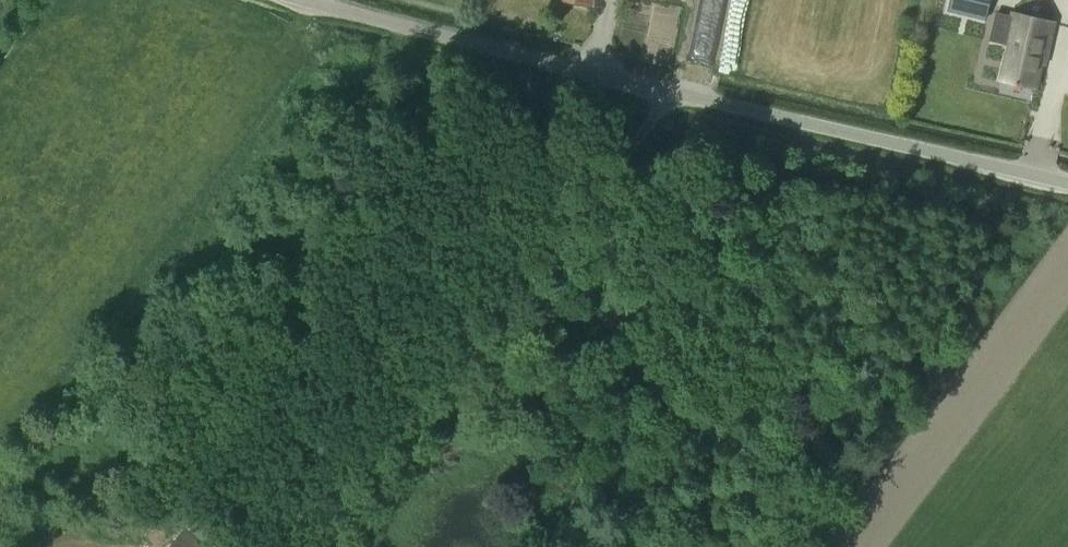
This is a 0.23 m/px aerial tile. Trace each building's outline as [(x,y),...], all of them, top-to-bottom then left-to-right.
[(992,0),(935,0),(934,5),(987,19),(992,0)] [(1047,55),(1050,41),(1053,23),(1015,15),(1008,48),(1011,49),(1009,61),(1006,60),(1004,67),(1002,79),(1036,87),(1043,54),(1047,55)]
